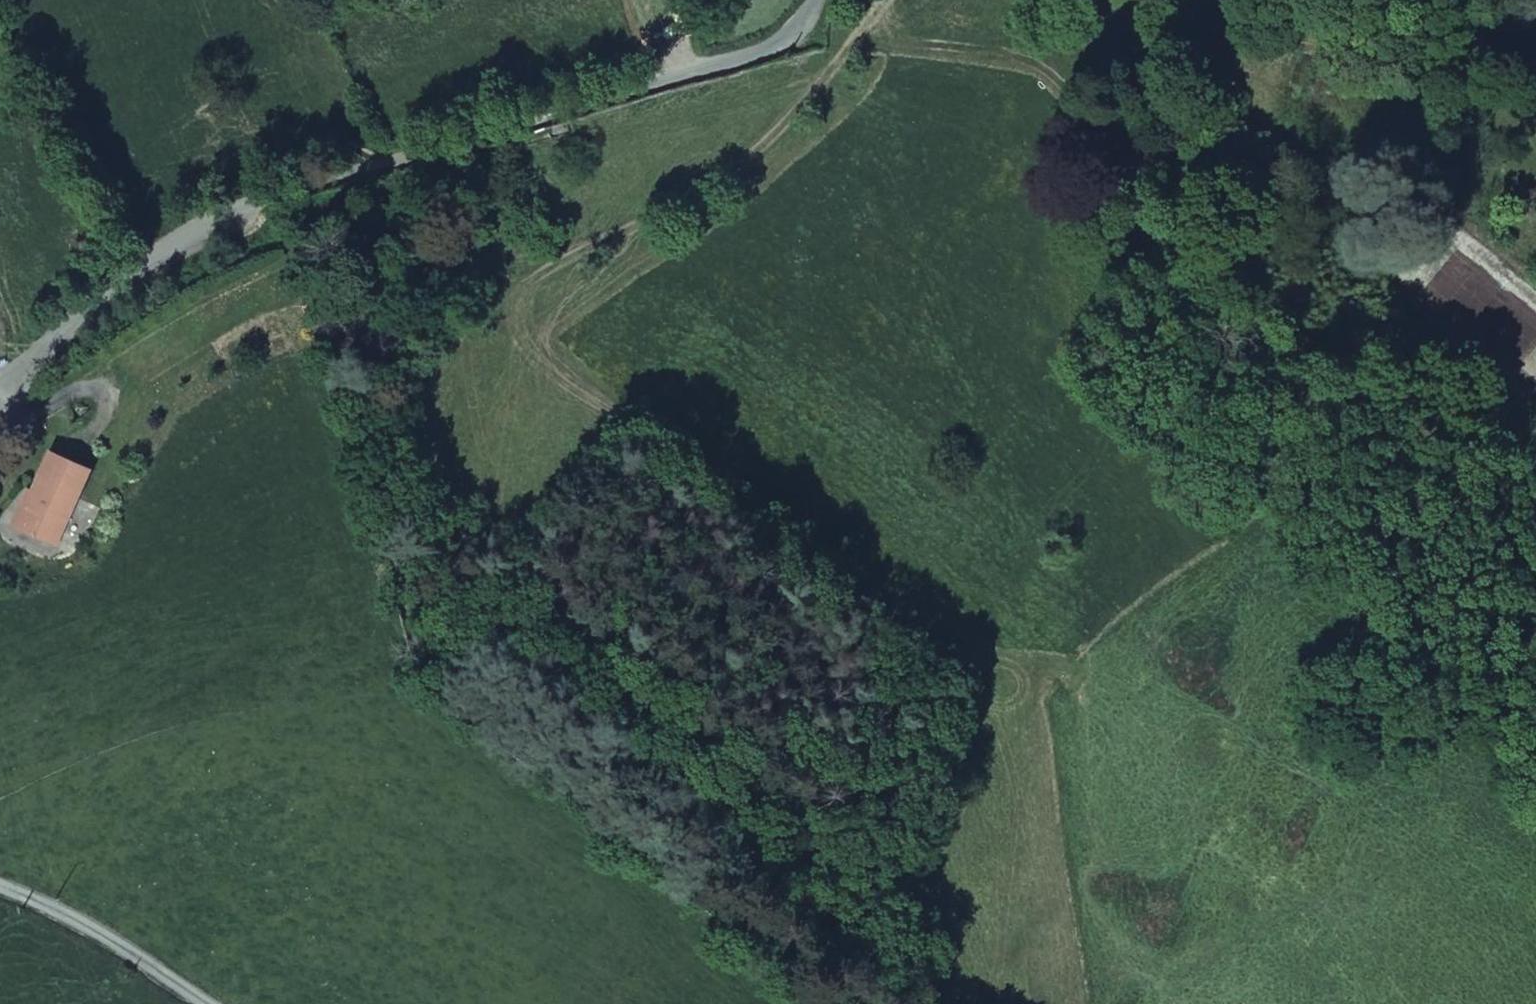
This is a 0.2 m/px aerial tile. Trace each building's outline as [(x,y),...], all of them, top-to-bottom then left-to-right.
[(96,459),(57,443),(27,519),(66,535),(96,459)]
